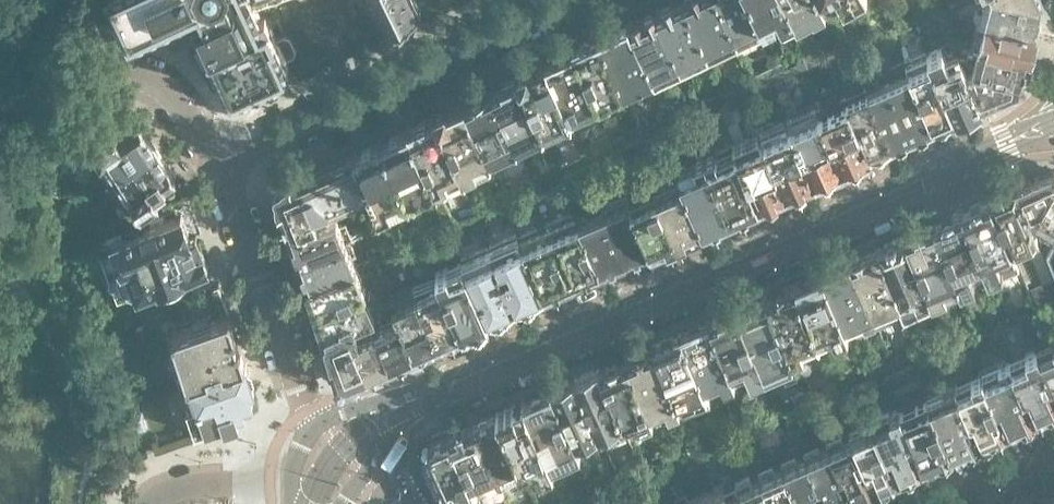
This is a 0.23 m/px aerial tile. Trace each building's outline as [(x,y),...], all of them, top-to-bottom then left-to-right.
[(290,36),(284,34),(276,38),(265,14),(260,16),(253,0),(116,0),(130,31),(177,10),(183,24),(185,23),(185,22),(186,22),(189,21),(190,18),(191,17),(192,15),(200,19),(200,20),(200,22),(199,24),(201,29),(202,31),(202,30),(231,92),(289,66),(286,60),(294,56),(296,50),(290,36)] [(371,0),(358,0),(363,11),(374,6),(371,0)] [(374,6),(375,8),(374,8),(374,10),(376,9),(383,25),(381,25),(382,27),(383,26),(384,27),(385,27),(385,28),(387,27),(387,26),(392,24),(393,26),(392,28),(393,29),(394,28),(401,30),(401,32),(403,32),(403,30),(410,27),(411,28),(412,27),(411,26),(413,19),(415,19),(414,17),(412,15),(417,13),(418,14),(419,13),(419,12),(420,11),(420,10),(421,10),(420,8),(419,8),(415,0),(371,0),(374,6)] [(683,0),(674,0),(654,10),(684,68),(712,55),(683,0)] [(717,0),(683,0),(712,55),(739,42),(717,0)] [(767,28),(752,0),(717,0),(739,42),(759,32),(763,40),(771,37),(767,28)] [(788,0),(752,0),(767,28),(797,14),(788,0)] [(826,0),(788,0),(797,14),(814,6),(816,9),(828,3),(826,0)] [(1041,8),(1006,0),(987,0),(987,1),(984,0),(979,0),(978,4),(976,5),(975,5),(974,6),(973,7),(972,8),(972,9),(972,11),(972,12),(972,13),(973,14),(974,15),(976,16),(976,17),(983,19),(1035,31),(1041,8)] [(1041,8),(1043,0),(1006,0),(1041,8)] [(684,68),(654,10),(626,23),(656,82),(684,68)] [(1029,55),(1035,31),(983,19),(976,17),(971,41),(1029,55)] [(657,84),(656,82),(626,23),(599,36),(629,97),(657,84)] [(629,97),(599,36),(572,49),(600,110),(629,97)] [(1029,55),(971,41),(956,38),(954,43),(960,58),(964,66),(974,68),(974,69),(1022,81),(1029,55)] [(967,72),(964,66),(960,58),(948,63),(941,48),(928,53),(931,60),(955,117),(981,106),(967,72)] [(600,110),(572,49),(545,61),(573,122),(600,110)] [(955,117),(931,60),(909,70),(934,126),(934,127),(955,117)] [(573,122),(545,61),(518,74),(546,135),(573,122)] [(1023,81),(1022,81),(974,69),(967,72),(981,106),(1020,89),(1021,89),(1023,81)] [(934,126),(909,70),(888,79),(913,135),(934,126)] [(546,135),(518,74),(491,87),(519,147),(546,135)] [(913,135),(888,79),(867,88),(892,144),(913,135)] [(519,147),(491,87),(464,100),(491,157),(492,159),(519,147)] [(892,144),(867,88),(846,98),(847,100),(870,154),(892,145),(892,144)] [(491,157),(464,100),(436,113),(463,169),(491,157)] [(870,154),(847,100),(819,111),(843,166),(870,154)] [(843,166),(819,111),(790,124),(814,178),(843,166)] [(463,169),(436,113),(409,125),(435,182),(463,169)] [(110,179),(157,148),(146,131),(147,131),(140,120),(125,129),(121,123),(114,127),(113,125),(107,117),(76,138),(78,141),(78,143),(77,144),(77,146),(77,148),(77,149),(78,151),(79,153),(80,154),(81,156),(84,157),(85,157),(87,158),(89,157),(91,157),(93,156),(95,158),(96,158),(110,179)] [(814,178),(790,124),(789,124),(786,118),(759,130),(761,136),(786,190),(814,178)] [(440,191),(435,182),(409,125),(382,138),(408,194),(412,204),(440,191)] [(786,190),(761,136),(758,137),(755,130),(730,141),(733,148),(730,149),(731,151),(754,204),(786,190)] [(408,194),(382,138),(354,151),(354,152),(370,187),(379,207),(408,194)] [(731,151),(730,149),(727,143),(701,154),(728,215),(754,204),(731,151)] [(161,184),(176,174),(168,163),(168,164),(157,148),(110,179),(123,200),(131,195),(140,208),(166,190),(161,184)] [(370,187),(354,152),(301,176),(314,210),(370,187)] [(728,215),(701,154),(690,159),(693,167),(678,174),(681,180),(701,227),(728,215)] [(1053,186),(1053,169),(1012,188),(1033,233),(1038,224),(1034,222),(1053,186)] [(314,210),(301,176),(287,182),(285,183),(283,185),(281,186),(279,188),(278,191),(277,193),(276,195),(276,197),(277,199),(277,201),(278,204),(290,234),(319,222),(314,210)] [(701,227),(681,180),(656,191),(676,238),(701,227)] [(1034,222),(1038,224),(1053,232),(1053,186),(1034,222)] [(1033,233),(1012,188),(986,199),(1010,248),(1010,250),(1036,239),(1033,233)] [(676,238),(656,191),(632,202),(629,203),(649,250),(676,238)] [(649,250),(629,203),(632,202),(630,197),(602,209),(624,261),(649,250)] [(1010,248),(986,199),(959,210),(982,260),(989,277),(1004,271),(996,254),(1010,248)] [(624,261),(602,209),(578,220),(601,271),(624,261)] [(982,260),(959,210),(932,222),(957,275),(962,288),(975,283),(968,266),(982,260)] [(478,226),(472,212),(444,224),(450,238),(478,226)] [(208,265),(196,234),(190,236),(181,213),(114,239),(123,263),(117,268),(116,275),(120,284),(121,286),(122,287),(124,288),(131,291),(132,291),(134,291),(135,290),(138,289),(139,291),(160,284),(161,287),(163,287),(167,287),(172,286),(175,285),(179,283),(183,280),(186,278),(184,274),(208,265)] [(348,239),(339,217),(339,218),(337,214),(319,222),(290,234),(299,259),(348,239)] [(601,271),(578,220),(572,222),(569,216),(517,239),(516,238),(512,239),(515,245),(510,247),(509,244),(490,253),(487,248),(460,260),(463,268),(486,321),(601,271)] [(957,275),(932,222),(905,234),(933,300),(947,294),(942,282),(957,275)] [(933,300),(905,234),(877,246),(901,300),(906,312),(933,300)] [(358,263),(348,239),(299,259),(308,285),(358,263)] [(71,255),(100,329),(129,318),(100,244),(71,255)] [(901,300),(877,246),(847,259),(872,313),(901,300)] [(872,313),(847,259),(820,270),(845,325),(862,318),(865,326),(876,321),(872,313)] [(368,288),(358,263),(308,285),(317,311),(364,290),(368,288)] [(486,321),(463,268),(450,273),(446,266),(434,271),(436,274),(439,281),(460,332),(486,321)] [(845,325),(820,270),(793,282),(818,336),(834,330),(838,337),(849,333),(845,325)] [(460,332),(439,281),(436,274),(412,284),(415,291),(437,342),(460,332)] [(818,336),(793,282),(766,294),(794,356),(806,351),(803,343),(818,336)] [(437,342),(415,291),(412,284),(388,295),(398,318),(413,353),(437,342)] [(1035,293),(1041,307),(1053,301),(1053,285),(1035,293)] [(376,316),(364,290),(317,311),(325,337),(347,327),(348,328),(376,316)] [(794,356),(766,294),(735,307),(766,373),(796,360),(794,356)] [(766,373),(735,307),(708,319),(735,376),(752,369),(756,377),(766,373)] [(246,361),(230,311),(169,331),(185,380),(246,361)] [(413,353),(398,318),(382,325),(381,322),(374,325),(375,328),(391,362),(413,353)] [(735,376),(708,319),(682,330),(707,384),(724,377),(727,385),(737,381),(735,376)] [(350,335),(348,328),(347,327),(325,337),(337,378),(337,379),(345,383),(345,382),(366,373),(350,335)] [(391,362),(375,328),(361,334),(360,331),(350,335),(366,373),(391,362)] [(707,384),(682,330),(655,342),(683,404),(684,408),(712,396),(707,384)] [(683,404),(655,342),(626,354),(652,409),(668,401),(671,409),(683,404)] [(1041,357),(1039,350),(1024,355),(1027,363),(1013,368),(1035,417),(1049,410),(1050,411),(1053,409),(1053,386),(1041,357)] [(1041,357),(1053,386),(1053,351),(1041,357)] [(655,416),(652,409),(626,354),(599,366),(624,420),(640,414),(644,421),(655,416)] [(253,401),(249,389),(254,387),(246,361),(185,380),(181,382),(190,410),(188,410),(195,432),(213,426),(213,427),(224,423),(225,426),(238,421),(236,414),(250,409),(248,402),(253,401)] [(1035,417),(1013,368),(1011,361),(999,366),(1002,373),(987,380),(1008,429),(1022,422),(1022,423),(1034,418),(1034,417),(1035,417)] [(624,420),(599,366),(576,376),(601,431),(607,445),(630,435),(624,420)] [(1008,429),(987,380),(984,373),(971,378),(974,385),(959,392),(980,442),(996,435),(996,434),(997,433),(998,434),(1005,431),(1004,430),(1008,429)] [(601,431),(576,376),(550,387),(575,442),(579,450),(596,442),(593,434),(601,431)] [(980,442),(959,392),(956,385),(929,396),(953,454),(980,442)] [(575,442),(550,387),(523,399),(523,400),(548,454),(552,462),(579,450),(575,442)] [(953,454),(929,396),(915,402),(918,409),(903,415),(925,465),(940,459),(941,459),(953,454)] [(548,454),(523,400),(496,411),(496,412),(521,466),(536,459),(541,471),(553,466),(552,462),(548,454)] [(925,465),(903,415),(900,408),(886,414),(889,421),(876,426),(898,478),(925,466),(925,465)] [(521,466),(496,412),(472,422),(493,470),(502,466),(505,473),(521,466)] [(497,477),(493,470),(472,422),(448,432),(470,480),(479,476),(483,483),(497,477)] [(898,478),(876,426),(853,436),(875,487),(897,478),(898,478)] [(448,432),(447,432),(429,440),(428,440),(425,448),(426,448),(426,449),(418,453),(416,459),(435,499),(447,494),(452,503),(454,503),(474,495),(476,494),(470,480),(448,432)] [(865,492),(875,487),(853,436),(832,445),(853,496),(864,491),(865,492)] [(832,445),(808,455),(829,503),(834,503),(842,501),(842,502),(852,497),(852,496),(853,496),(832,445)] [(808,455),(784,465),(801,503),(829,503),(808,455)] [(784,465),(761,475),(774,503),(801,503),(784,465)] [(761,475),(738,485),(747,503),(774,503),(761,475)] [(739,487),(735,477),(712,487),(719,503),(746,503),(739,487)] [(712,487),(688,497),(691,503),(719,503),(712,487)] [(474,495),(454,503),(486,503),(480,492),(476,494),(474,495)] [(688,497),(686,493),(676,497),(679,503),(691,503),(688,497)]
